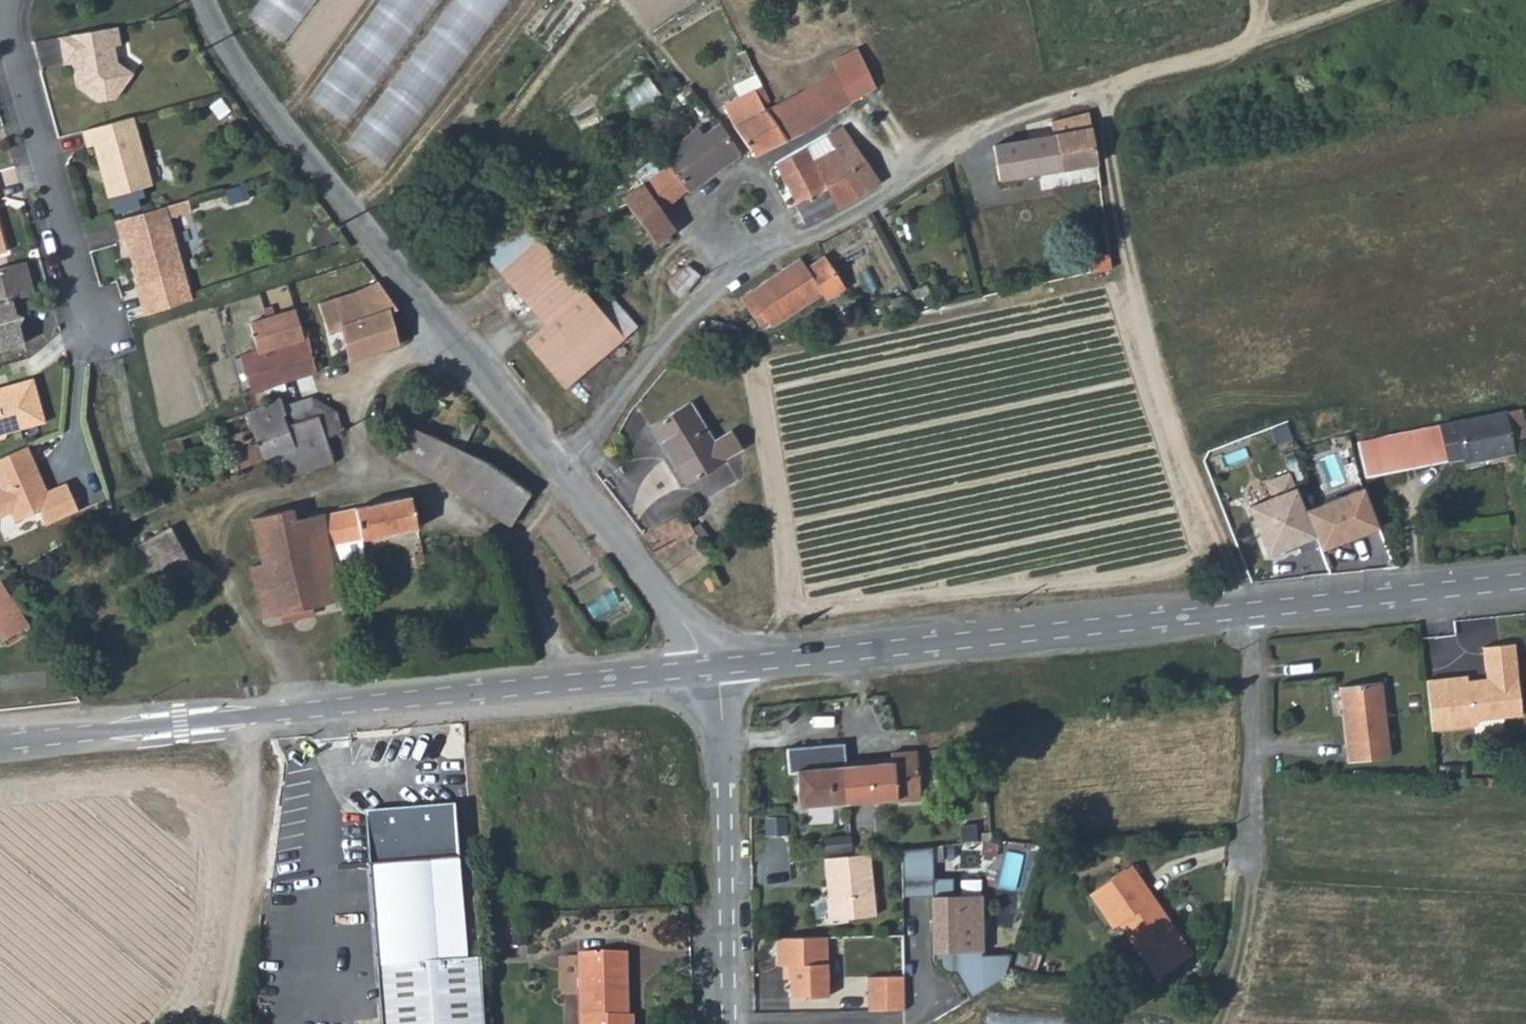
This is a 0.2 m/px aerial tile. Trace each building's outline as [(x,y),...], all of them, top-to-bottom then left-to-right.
[(249,17),(285,45),(318,0),(262,0),(249,17)] [(311,96),(348,123),(438,0),(382,0),(311,96)] [(348,143),(385,170),(512,0),(455,0),(348,143)] [(117,25),(59,35),(62,55),(72,54),(73,61),(77,85),(98,100),(115,97),(133,72),(116,60),(114,44),(120,43),(117,25)] [(72,54),(62,55),(63,63),(73,61),(72,54)] [(786,99),(766,108),(764,108),(784,137),(809,124),(875,85),(860,55),(804,88),(788,102),(786,99)] [(736,95),(754,87),(760,84),(754,73),(731,84),(736,95)] [(784,137),(764,108),(754,87),(736,95),(721,103),(731,124),(753,152),(784,137)] [(988,151),(996,183),(1094,160),(1082,114),(1045,123),(1048,136),(988,151)] [(132,115),(82,129),(86,145),(93,143),(108,196),(110,195),(147,185),(152,183),(132,115)] [(700,131),(695,123),(681,133),(660,149),(665,161),(639,180),(660,207),(683,186),(716,166),(737,149),(716,120),(700,131)] [(828,138),(833,146),(851,137),(843,125),(825,133),(828,138)] [(774,160),(794,199),(823,185),(863,155),(851,137),(833,146),(810,157),(804,145),(774,160)] [(823,185),(835,205),(837,207),(880,181),(863,155),(823,185)] [(639,180),(618,196),(642,228),(652,240),(655,239),(659,246),(670,236),(666,230),(674,225),(660,207),(639,180)] [(147,185),(110,195),(115,212),(145,204),(142,195),(149,193),(147,185)] [(803,222),(835,205),(823,185),(794,199),(794,201),(803,222)] [(165,204),(114,219),(120,239),(127,237),(133,257),(130,257),(144,317),(193,303),(165,204)] [(882,212),(877,215),(881,220),(886,217),(882,212)] [(1088,256),(1090,272),(1105,269),(1111,268),(1109,253),(1088,256)] [(806,267),(800,256),(738,293),(758,324),(766,319),(770,325),(822,294),(827,301),(846,289),(826,255),(806,267)] [(0,267),(0,348),(24,341),(18,322),(23,315),(18,296),(34,292),(25,260),(0,267)] [(558,261),(526,289),(550,315),(581,286),(558,261)] [(359,291),(346,264),(335,267),(305,277),(309,293),(313,305),(321,304),(329,330),(340,327),(350,362),(402,345),(391,313),(400,309),(381,280),(359,291)] [(294,281),(297,296),(309,293),(305,277),(294,281)] [(595,302),(581,286),(550,315),(531,332),(571,377),(621,331),(602,310),(595,302)] [(602,310),(615,300),(608,291),(595,302),(602,310)] [(321,304),(313,305),(309,293),(297,296),(305,336),(314,374),(350,362),(340,327),(329,330),(321,304)] [(633,321),(615,300),(602,310),(621,331),(633,321)] [(252,394),(314,374),(305,336),(302,336),(295,310),(251,323),(256,342),(250,344),(253,355),(243,358),(252,394)] [(5,436),(8,431),(45,420),(34,377),(0,386),(0,437),(5,436)] [(309,389),(280,400),(285,416),(283,417),(287,428),(318,416),(325,436),(343,429),(333,398),(315,405),(309,389)] [(334,461),(325,436),(318,416),(287,428),(283,417),(285,416),(280,400),(249,411),(266,457),(280,452),(288,476),(334,461)] [(650,427),(686,485),(727,461),(726,459),(743,449),(731,430),(713,441),(690,402),(650,427)] [(1524,435),(1518,406),(1355,439),(1362,475),(1462,456),(1463,461),(1466,461),(1511,451),(1509,438),(1524,435)] [(241,467),(266,457),(249,411),(225,421),(241,467)] [(453,445),(463,449),(478,418),(468,414),(453,445)] [(1288,418),(1265,426),(1209,446),(1214,457),(1293,428),(1288,418)] [(178,479),(183,490),(208,480),(197,452),(210,447),(220,475),(241,467),(225,421),(179,440),(185,456),(172,463),(178,479)] [(440,476),(513,525),(534,494),(487,462),(463,449),(453,445),(413,428),(396,456),(440,476)] [(185,456),(179,440),(165,445),(172,463),(185,456)] [(0,456),(0,484),(2,487),(0,488),(0,515),(12,510),(16,519),(40,509),(46,523),(79,508),(67,481),(48,489),(28,444),(0,456)] [(1295,505),(1310,546),(1370,525),(1355,484),(1295,505)] [(412,496),(326,514),(332,545),(418,527),(412,496)] [(295,509),(254,517),(263,559),(264,564),(264,565),(287,556),(303,553),(297,518),(295,509)] [(679,585),(714,562),(685,512),(643,535),(656,552),(653,553),(679,585)] [(344,613),(332,545),(326,514),(326,513),(297,518),(303,553),(287,556),(295,597),(257,604),(261,628),(344,613)] [(122,525),(115,514),(103,522),(109,532),(122,525)] [(196,569),(170,526),(148,539),(173,583),(187,575),(196,569)] [(161,590),(173,583),(148,539),(135,547),(161,590)] [(426,561),(424,554),(417,556),(418,563),(426,561)] [(264,565),(264,564),(251,567),(257,604),(295,597),(287,556),(264,565)] [(723,586),(713,570),(704,575),(715,591),(723,586)] [(25,629),(0,590),(0,644),(25,629)] [(1510,641),(1478,644),(1482,667),(1485,670),(1486,676),(1463,678),(1463,673),(1441,675),(1447,725),(1471,723),(1475,716),(1518,711),(1510,641)] [(1379,683),(1339,685),(1344,758),(1383,756),(1379,683)] [(994,748),(994,739),(984,740),(986,748),(994,748)] [(897,768),(896,757),(874,759),(875,797),(908,795),(907,768),(897,768)] [(798,766),(801,803),(875,797),(874,759),(798,766)] [(377,1023),(481,1023),(480,963),(464,964),(459,810),(370,813),(377,1023)] [(994,838),(994,830),(984,830),(984,840),(994,838)] [(906,892),(936,891),(936,875),(936,843),(905,846),(906,892)] [(874,849),(828,853),(833,915),(879,911),(874,849)] [(1124,864),(1146,898),(1152,893),(1131,859),(1124,864)] [(1188,951),(1152,893),(1146,898),(1124,864),(1086,885),(1109,921),(1116,916),(1151,974),(1188,951)] [(956,875),(936,875),(936,891),(937,916),(941,916),(941,926),(937,926),(938,954),(943,954),(940,961),(943,968),(950,969),(954,967),(968,994),(1003,975),(1010,951),(980,950),(980,944),(985,932),(985,919),(981,919),(982,893),(955,892),(956,875)] [(832,930),(781,931),(782,958),(787,958),(794,958),(794,971),(794,990),(833,990),(832,930)] [(1040,957),(1018,950),(1014,962),(1037,968),(1040,957)] [(584,1023),(636,1023),(636,1013),(631,1013),(630,951),(583,952),(584,1023)] [(873,1002),(909,1001),(908,967),(872,968),(873,1002)] [(987,1023),(1032,1023),(1032,1013),(987,1012),(987,1023)]
